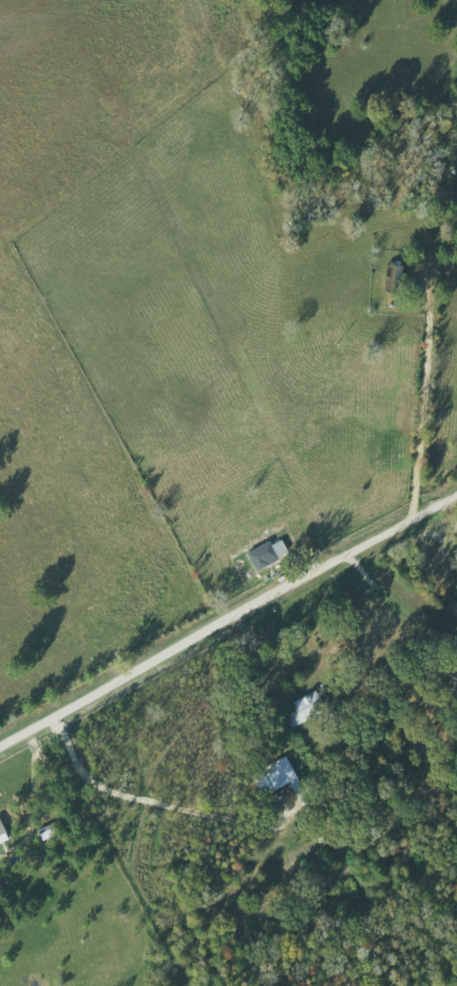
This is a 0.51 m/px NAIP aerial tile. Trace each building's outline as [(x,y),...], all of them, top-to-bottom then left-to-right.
[(293,553),(285,539),(275,545),(273,541),(250,554),(260,572),(293,553)] [(295,703),(299,710),(288,715),(293,726),(328,708),(319,690),(295,703)] [(264,769),(276,791),(300,779),(289,756),(264,769)] [(10,834),(4,818),(0,820),(0,838),(10,834)]
